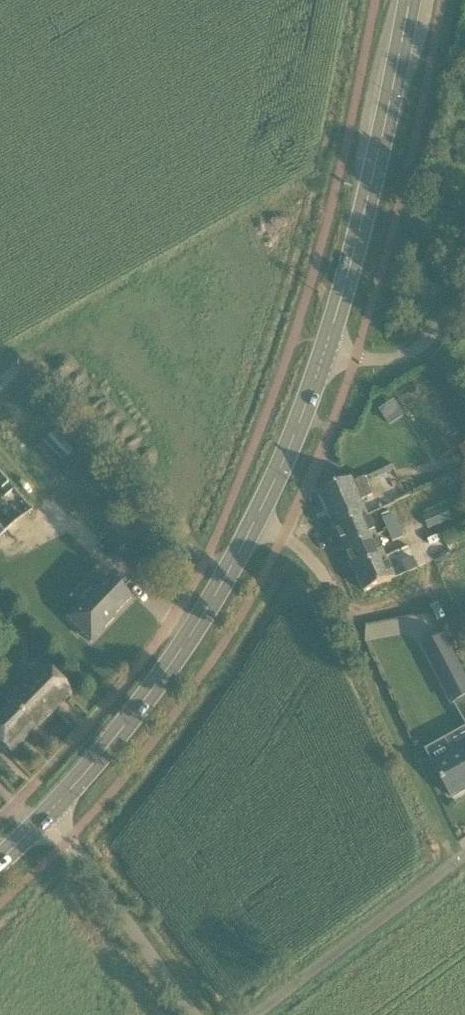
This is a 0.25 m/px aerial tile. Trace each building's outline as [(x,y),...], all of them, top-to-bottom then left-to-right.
[(34,508),(0,469),(0,537),(34,508)] [(362,500),(373,496),(365,478),(354,483),(352,479),(350,479),(350,480),(320,493),(364,593),(397,579),(362,500)] [(423,517),(428,530),(451,521),(447,508),(423,517)] [(383,520),(388,532),(400,527),(395,516),(383,520)] [(449,550),(464,542),(464,529),(464,526),(442,536),(449,550)] [(400,527),(388,532),(393,543),(405,538),(400,527)] [(402,564),(407,575),(418,569),(413,558),(402,564)] [(80,604),(66,619),(90,643),(112,621),(113,619),(112,618),(130,599),(109,578),(82,605),(80,604)] [(444,637),(423,648),(452,705),(464,698),(464,678),(444,637)] [(10,755),(71,694),(43,665),(0,707),(0,745),(10,755)] [(453,754),(445,739),(425,751),(450,795),(464,787),(464,747),(453,754)]
